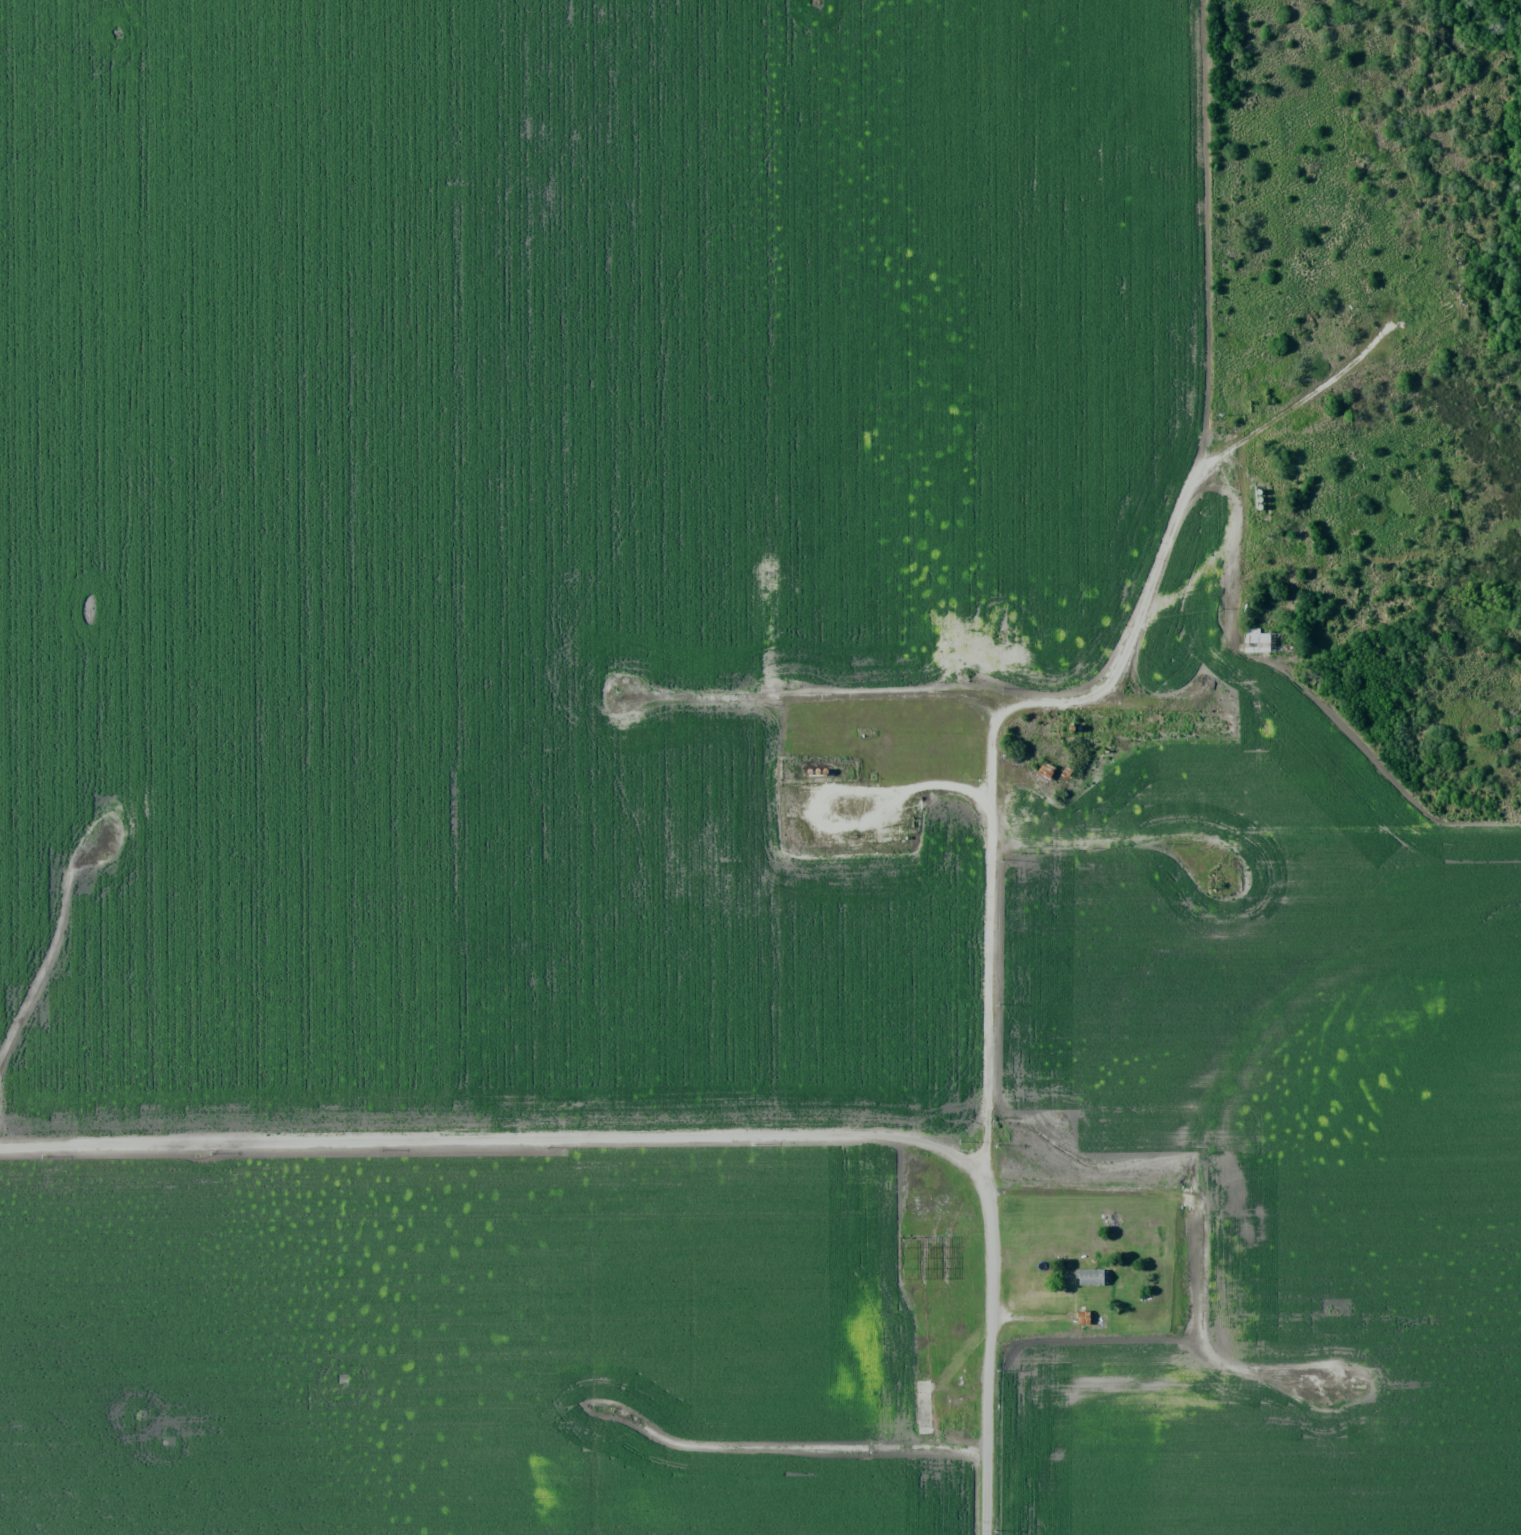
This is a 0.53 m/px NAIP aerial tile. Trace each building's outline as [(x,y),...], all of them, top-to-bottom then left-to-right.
[(1259,628),(1243,628),(1243,652),(1295,652),(1294,633),(1259,633),(1259,628)] [(1036,772),(1048,779),(1055,768),(1042,761),(1036,772)] [(1077,1285),(1106,1285),(1106,1269),(1077,1269),(1077,1285)]
